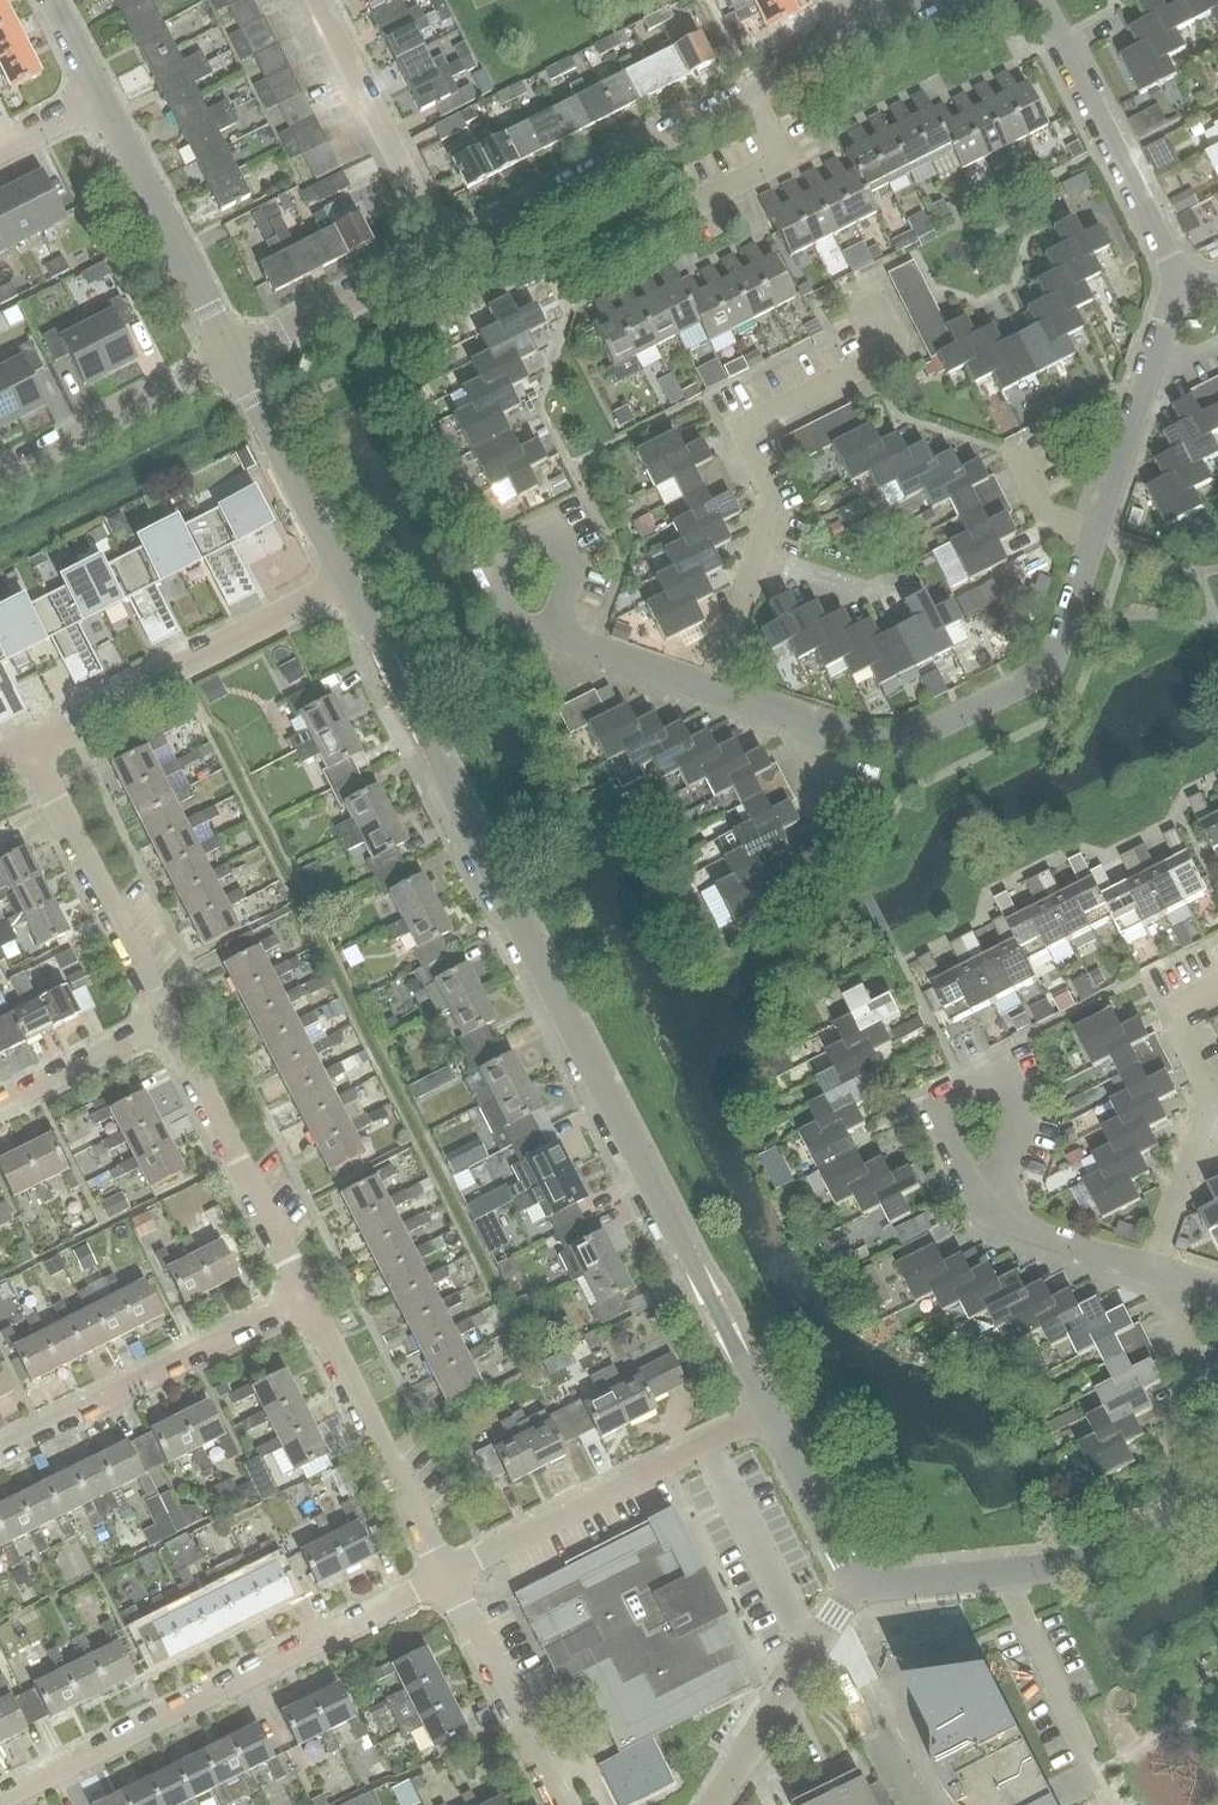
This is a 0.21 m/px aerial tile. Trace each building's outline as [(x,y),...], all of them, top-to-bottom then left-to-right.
[(14,22),(3,0),(0,0),(0,29),(14,22)] [(120,14),(147,0),(113,0),(120,14)] [(132,38),(160,24),(147,0),(120,14),(132,38)] [(217,11),(228,6),(225,0),(211,0),(217,11)] [(228,6),(234,18),(258,6),(255,0),(240,0),(228,6)] [(370,14),(396,0),(363,0),(370,14)] [(370,14),(382,38),(424,17),(419,6),(405,13),(399,0),(396,0),(370,14)] [(435,11),(445,6),(442,0),(429,0),(435,11)] [(797,15),(790,0),(762,0),(754,4),(735,14),(740,25),(760,15),(767,30),(797,15)] [(1147,21),(1157,41),(1177,30),(1195,21),(1185,2),(1168,11),(1162,0),(1145,0),(1138,3),(1147,21)] [(1211,13),(1217,9),(1217,0),(1189,0),(1185,2),(1195,21),(1211,13)] [(258,6),(234,18),(239,29),(264,17),(258,6)] [(445,6),(435,11),(441,24),(452,18),(445,6)] [(661,24),(673,18),(668,7),(656,14),(661,24)] [(656,14),(643,20),(648,30),(661,24),(656,14)] [(746,38),(734,14),(724,20),(736,43),(740,41),(746,38)] [(246,42),(270,30),(264,17),(240,30),(246,42)] [(382,38),(394,62),(423,48),(416,35),(430,28),(424,17),(382,38)] [(1129,31),(1138,48),(1149,69),(1169,58),(1187,49),(1177,30),(1157,41),(1147,21),(1129,31)] [(27,48),(14,22),(0,29),(0,62),(27,48)] [(132,38),(145,63),(172,49),(160,24),(132,38)] [(240,30),(229,35),(235,47),(246,42),(240,30)] [(270,30),(246,42),(252,55),(253,56),(277,43),(270,30)] [(668,43),(686,78),(713,64),(699,36),(684,44),(677,30),(664,36),(668,43)] [(612,49),(624,43),(619,33),(606,39),(612,49)] [(606,39),(594,45),(599,56),(612,49),(606,39)] [(715,40),(713,40),(705,45),(709,53),(718,48),(719,48),(715,40)] [(246,42),(235,47),(242,60),(252,55),(246,42)] [(277,43),(253,56),(259,68),(284,56),(277,43)] [(454,48),(460,60),(470,55),(464,43),(454,48)] [(663,54),(647,62),(661,91),(686,78),(668,43),(667,43),(659,47),(663,54)] [(11,90),(41,75),(27,48),(0,62),(0,69),(11,90)] [(394,62),(407,86),(448,66),(443,56),(430,62),(423,48),(394,62)] [(1178,76),(1169,58),(1149,69),(1138,48),(1121,58),(1140,96),(1178,76)] [(172,49),(145,63),(157,87),(207,62),(202,53),(180,65),(172,49)] [(470,55),(460,60),(466,73),(476,67),(470,55)] [(289,67),(284,56),(259,68),(265,79),(289,67)] [(618,67),(637,103),(661,91),(647,62),(634,69),(628,57),(616,63),(619,67),(618,67)] [(563,74),(575,68),(570,58),(557,64),(563,74)] [(448,66),(407,86),(420,112),(434,105),(441,118),(464,106),(458,93),(448,97),(441,83),(465,71),(459,60),(448,66)] [(157,87),(170,112),(197,98),(190,85),(212,73),(207,62),(157,87)] [(557,64),(545,70),(550,81),(563,74),(557,64)] [(289,67),(265,79),(271,92),(295,79),(289,67)] [(596,82),(598,87),(613,115),(637,103),(618,67),(612,71),(613,74),(596,82)] [(1004,96),(1026,137),(1047,126),(1026,84),(1015,90),(1006,72),(994,78),(1004,96)] [(271,92),(265,79),(254,85),(260,97),(271,92)] [(295,79),(271,92),(277,104),(278,105),(302,92),(295,79)] [(574,99),(589,128),(613,115),(598,87),(586,94),(580,82),(569,88),(574,99)] [(514,99),(526,93),(521,83),(508,89),(514,99)] [(973,89),(982,107),(1004,148),(1026,137),(1004,96),(994,101),(985,83),(973,89)] [(508,89),(496,95),(501,106),(514,99),(508,89)] [(1207,104),(1200,90),(1189,96),(1195,109),(1207,104)] [(271,92),(260,97),(267,110),(277,104),(271,92)] [(283,116),(308,104),(302,92),(278,105),(283,116)] [(910,120),(930,163),(951,152),(931,110),(922,92),(910,99),(918,116),(910,120)] [(982,159),(1004,148),(982,107),(973,112),(964,94),(952,100),(961,118),(982,159)] [(243,104),(240,97),(231,102),(234,109),(243,104)] [(197,98),(170,112),(182,137),(232,112),(227,102),(205,114),(197,98)] [(563,141),(589,128),(574,99),(549,112),(563,141)] [(888,131),(909,174),(930,163),(910,120),(901,103),(889,109),(898,126),(888,131)] [(308,104),(283,116),(289,128),(314,116),(308,104)] [(931,110),(951,152),(960,170),(982,159),(961,118),(951,122),(942,105),(931,110)] [(465,129),(479,122),(472,107),(458,115),(465,129)] [(538,153),(563,141),(549,112),(537,118),(533,110),(520,116),(538,153)] [(182,137),(195,161),(222,147),(214,132),(237,121),(232,112),(182,137)] [(867,142),(887,185),(909,174),(888,131),(880,114),(868,120),(877,137),(867,142)] [(1144,114),(1128,122),(1137,139),(1153,131),(1144,114)] [(458,115),(434,127),(441,141),(465,129),(458,115)] [(296,141),(320,129),(314,116),(289,128),(290,129),(296,141)] [(500,137),(514,166),(538,153),(520,116),(511,121),(516,129),(500,137)] [(855,171),(868,195),(887,185),(867,142),(858,125),(846,131),(855,148),(845,153),(855,171)] [(290,129),(279,134),(285,147),(296,141),(290,129)] [(320,129),(296,141),(302,154),(303,155),(327,143),(327,142),(320,129)] [(514,166),(500,137),(475,150),(490,178),(514,166)] [(1166,140),(1144,151),(1150,163),(1172,152),(1166,140)] [(302,154),(296,141),(285,147),(292,159),(302,154)] [(303,155),(309,167),(334,155),(333,154),(327,143),(303,155)] [(466,190),(490,178),(475,150),(472,143),(448,155),(452,162),(466,190)] [(195,161),(207,186),(235,172),(222,147),(195,161)] [(1217,172),(1217,148),(1208,153),(1217,172)] [(334,155),(309,167),(316,180),(340,168),(334,155)] [(832,183),(854,224),(877,213),(868,195),(855,171),(845,176),(836,159),(823,165),(832,183)] [(244,167),(235,172),(207,186),(221,212),(248,198),(239,180),(248,176),(244,167)] [(802,176),(811,193),(833,235),(854,224),(832,183),(824,187),(815,169),(802,176)] [(1061,183),(1068,197),(1092,186),(1085,171),(1061,183)] [(342,172),(300,193),(308,208),(350,187),(342,172)] [(42,174),(16,187),(39,232),(65,219),(42,174)] [(811,246),(833,235),(811,193),(802,198),(793,180),(781,187),(789,204),(811,246)] [(956,186),(965,204),(975,199),(966,181),(956,186)] [(0,195),(0,219),(13,246),(39,232),(16,187),(0,195)] [(991,196),(988,191),(983,190),(977,192),(981,201),(991,196)] [(781,208),(772,191),(759,197),(777,233),(789,257),(811,246),(789,204),(781,208)] [(276,199),(284,214),(292,210),(284,195),(276,199)] [(949,213),(944,204),(930,211),(934,220),(949,213)] [(297,282),(322,269),(308,241),(296,247),(275,206),(262,213),(268,224),(268,225),(275,238),(297,282)] [(347,257),(373,244),(358,215),(348,221),(342,209),(326,217),(347,257)] [(260,210),(251,214),(259,230),(268,225),(268,224),(262,213),(260,210)] [(1192,210),(1177,218),(1184,231),(1198,223),(1192,210)] [(1054,226),(1063,244),(1074,265),(1094,255),(1111,246),(1101,225),(1083,234),(1074,215),(1054,226)] [(322,269),(347,257),(326,217),(318,221),(324,233),(308,241),(322,269)] [(13,246),(0,219),(0,252),(13,246)] [(919,242),(921,246),(936,239),(929,226),(914,234),(919,242)] [(919,242),(914,234),(912,231),(898,238),(904,250),(919,242)] [(297,282),(275,238),(265,243),(273,259),(259,266),(273,294),(297,282)] [(1045,254),(1054,271),(1065,292),(1084,282),(1103,272),(1094,255),(1074,265),(1063,244),(1045,254)] [(762,262),(754,245),(742,251),(750,268),(751,267),(772,309),(794,298),(777,264),(773,256),(762,262)] [(876,245),(867,250),(872,261),(882,256),(876,245)] [(1206,249),(1212,260),(1217,256),(1217,253),(1214,245),(1206,249)] [(850,249),(843,253),(853,273),(853,274),(861,270),(861,269),(850,249)] [(751,320),(772,309),(751,267),(750,268),(741,272),(733,256),(720,262),(729,278),(751,320)] [(62,257),(54,261),(60,274),(69,270),(62,257)] [(894,285),(920,272),(914,260),(888,273),(888,274),(890,278),(894,285)] [(54,261),(45,266),(52,278),(60,274),(54,261)] [(89,268),(96,281),(109,274),(102,261),(89,268)] [(543,277),(539,269),(537,264),(509,278),(511,283),(515,292),(543,277)] [(679,282),(670,265),(658,271),(666,288),(657,292),(656,293),(677,336),(699,326),(700,325),(679,282)] [(729,278),(719,283),(710,267),(698,273),(706,289),(707,289),(730,331),(751,320),(729,278)] [(1036,281),(1045,298),(1056,319),(1076,309),(1093,300),(1084,282),(1065,292),(1054,271),(1036,281)] [(894,285),(900,297),(926,284),(920,272),(894,285)] [(656,293),(657,292),(648,275),(636,282),(645,299),(636,304),(635,304),(656,347),(677,336),(656,293)] [(707,289),(706,289),(697,294),(689,277),(679,282),(700,325),(699,326),(707,342),(730,331),(707,289)] [(11,283),(2,287),(9,300),(17,296),(11,283)] [(931,293),(930,291),(926,284),(900,297),(907,309),(932,296),(931,293)] [(627,286),(615,293),(624,310),(615,314),(635,358),(656,347),(635,304),(636,304),(627,286)] [(0,289),(0,304),(0,305),(9,300),(2,287),(0,289)] [(80,317),(85,327),(86,326),(109,372),(136,358),(120,328),(133,322),(120,296),(80,317)] [(907,309),(913,321),(939,308),(932,296),(907,309)] [(487,307),(496,325),(506,345),(527,335),(545,326),(535,306),(516,315),(507,297),(487,307)] [(615,314),(606,297),(594,303),(602,321),(592,326),(611,364),(604,368),(612,382),(640,368),(635,358),(615,314)] [(1027,308),(1036,326),(1047,346),(1066,336),(1085,327),(1076,309),(1056,319),(1045,298),(1027,308)] [(913,321),(919,333),(945,320),(939,308),(913,321)] [(811,336),(821,330),(815,317),(804,323),(811,336)] [(985,354),(975,335),(966,317),(948,326),(951,332),(957,345),(939,354),(947,371),(948,373),(965,364),(985,354)] [(919,333),(925,345),(951,332),(948,326),(945,320),(919,333)] [(83,385),(109,372),(86,326),(85,327),(71,334),(66,324),(42,336),(55,362),(68,355),(83,385)] [(535,351),(527,335),(506,345),(496,325),(478,334),(487,352),(498,372),(518,362),(536,353),(535,351)] [(993,325),(975,335),(985,354),(965,364),(975,382),(992,373),(1012,363),(1002,343),(993,325)] [(1075,354),(1066,336),(1047,346),(1036,326),(1018,335),(1037,373),(1075,354)] [(932,358),(939,354),(957,345),(951,332),(925,345),(932,358)] [(1126,344),(1121,332),(1112,336),(1118,348),(1126,344)] [(1037,373),(1018,335),(1002,343),(1012,363),(992,373),(1002,392),(1037,373)] [(0,371),(0,381),(19,418),(45,405),(30,375),(43,368),(30,343),(6,355),(11,365),(0,371)] [(749,368),(761,362),(755,351),(743,357),(749,368)] [(470,362),(479,379),(489,400),(509,389),(527,380),(518,362),(498,372),(487,352),(470,362)] [(429,354),(424,357),(428,365),(433,362),(429,354)] [(947,371),(939,354),(932,358),(930,359),(939,375),(947,371)] [(736,375),(747,370),(740,357),(730,363),(736,375)] [(717,385),(726,380),(716,361),(707,365),(717,385)] [(518,407),(509,389),(489,400),(479,379),(461,389),(470,406),(480,426),(500,417),(518,407)] [(1214,379),(1202,385),(1215,410),(1217,408),(1217,387),(1214,379)] [(0,381),(0,428),(19,418),(0,381)] [(687,400),(699,394),(694,384),(682,390),(687,400)] [(1202,385),(1189,391),(1192,397),(1194,396),(1204,416),(1215,410),(1202,385)] [(1192,397),(1174,406),(1183,424),(1184,423),(1194,443),(1212,434),(1212,435),(1217,432),(1217,408),(1215,410),(1204,416),(1194,396),(1192,397)] [(529,402),(524,404),(529,413),(534,410),(529,402)] [(852,404),(839,410),(851,434),(864,428),(852,404)] [(509,434),(500,417),(480,426),(470,406),(452,416),(471,453),(509,434)] [(620,434),(634,427),(625,409),(611,416),(620,434)] [(419,432),(431,426),(423,410),(411,416),(419,432)] [(839,410),(827,416),(839,440),(851,434),(839,410)] [(827,416),(815,422),(827,446),(832,444),(839,440),(827,416)] [(815,422),(803,428),(815,452),(827,446),(815,422)] [(1212,435),(1212,434),(1194,443),(1184,423),(1183,424),(1165,433),(1175,452),(1175,451),(1185,471),(1203,462),(1217,455),(1217,446),(1212,435)] [(859,453),(879,442),(871,425),(864,428),(851,434),(839,440),(832,444),(851,481),(869,472),(859,453)] [(543,426),(535,430),(539,439),(547,435),(543,426)] [(803,428),(791,434),(803,459),(815,452),(803,428)] [(657,488),(675,478),(665,459),(685,449),(684,448),(675,431),(637,450),(657,488)] [(878,490),(896,481),(886,461),(905,451),(897,433),(879,442),(859,453),(869,472),(878,490)] [(490,490),(508,481),(498,460),(518,450),(509,434),(471,453),(490,490)] [(791,465),(803,459),(791,434),(778,441),(791,465)] [(675,478),(683,495),(703,485),(700,481),(694,468),(712,459),(702,439),(684,448),(685,449),(665,459),(675,478)] [(536,441),(518,450),(498,460),(508,481),(517,498),(537,488),(528,470),(546,461),(536,441)] [(905,499),(923,489),(913,470),(933,459),(923,442),(910,448),(905,451),(886,461),(896,481),(905,499)] [(243,471),(255,465),(246,448),(234,454),(243,471)] [(426,458),(432,469),(446,462),(439,450),(426,458)] [(932,507),(950,498),(940,479),(960,469),(951,450),(933,459),(913,470),(923,489),(932,507)] [(1212,480),(1203,462),(1185,471),(1175,451),(1175,452),(1157,461),(1166,479),(1167,479),(1176,497),(1195,488),(1212,480)] [(470,454),(462,459),(466,467),(474,462),(470,454)] [(700,481),(725,468),(718,455),(712,459),(694,468),(700,481)] [(988,479),(988,477),(978,460),(960,469),(940,479),(950,498),(958,515),(979,505),(976,499),(970,488),(988,479)] [(706,492),(730,480),(725,468),(700,481),(703,485),(706,492)] [(970,488),(976,499),(1000,487),(994,474),(988,477),(988,479),(970,488)] [(562,476),(549,482),(556,495),(568,489),(562,476)] [(1205,507),(1195,488),(1176,497),(1167,479),(1166,479),(1147,489),(1166,526),(1205,507)] [(713,504),(730,495),(737,492),(730,480),(706,492),(713,504)] [(683,495),(691,511),(692,511),(703,532),(721,522),(722,523),(740,513),(730,495),(713,504),(706,492),(703,485),(683,495)] [(979,505),(982,511),(1006,499),(1000,487),(976,499),(979,505)] [(250,492),(199,518),(229,576),(243,568),(231,546),(268,527),(250,492)] [(1013,512),(1006,499),(982,511),(988,523),(1006,513),(1007,515),(1013,512)] [(988,523),(982,511),(979,505),(958,515),(967,532),(977,552),(998,542),(1016,533),(1007,515),(1006,513),(988,523)] [(731,540),(722,523),(721,522),(703,532),(692,511),(691,511),(674,521),(683,539),(684,539),(694,558),(712,548),(713,549),(731,540)] [(107,521),(114,534),(127,527),(120,514),(107,521)] [(215,583),(229,576),(199,518),(181,528),(178,522),(158,533),(179,573),(203,561),(215,583)] [(647,521),(636,527),(642,538),(653,532),(647,521)] [(830,528),(834,535),(844,530),(840,523),(830,528)] [(88,534),(93,545),(107,537),(101,527),(88,534)] [(977,552),(967,532),(949,541),(969,579),(1007,560),(998,542),(977,552)] [(152,615),(166,608),(155,585),(179,573),(158,533),(139,543),(141,548),(122,557),(152,615)] [(665,548),(675,566),(675,565),(685,585),(704,576),(722,567),(713,549),(712,548),(694,558),(684,539),(683,539),(665,548)] [(30,559),(34,568),(46,562),(41,553),(30,559)] [(138,622),(152,615),(122,557),(104,567),(101,562),(82,572),(102,612),(127,600),(138,622)] [(656,575),(665,593),(666,592),(676,613),(695,603),(696,604),(713,595),(704,576),(685,585),(675,565),(675,566),(656,575)] [(65,587),(45,597),(75,655),(90,647),(78,625),(102,612),(82,572),(62,582),(65,587)] [(15,573),(6,577),(10,585),(19,581),(15,573)] [(955,599),(965,617),(1010,594),(1000,576),(955,599)] [(904,601),(913,619),(924,639),(944,629),(962,619),(952,599),(934,608),(925,591),(904,601)] [(704,621),(696,604),(695,603),(676,613),(666,592),(665,593),(647,602),(666,640),(704,621)] [(799,610),(789,592),(788,593),(770,602),(779,620),(760,630),(770,649),(789,640),(809,630),(799,610)] [(61,662),(75,655),(45,597),(27,607),(24,601),(5,611),(26,652),(50,639),(61,662)] [(817,601),(799,610),(809,630),(789,640),(798,658),(815,650),(836,639),(825,618),(817,601)] [(844,609),(825,618),(836,639),(815,650),(824,667),(842,658),(863,647),(853,627),(844,609)] [(13,687),(1,664),(26,652),(5,611),(0,614),(0,693),(13,687)] [(871,618),(853,627),(863,647),(842,658),(851,676),(870,666),(890,656),(880,636),(871,618)] [(953,647),(944,629),(924,639),(913,619),(897,627),(916,666),(953,647)] [(610,636),(623,641),(628,627),(615,623),(610,636)] [(897,627),(880,636),(890,656),(870,666),(879,684),(916,666),(897,627)] [(296,659),(284,665),(294,684),(305,678),(296,659)] [(954,687),(967,681),(958,664),(945,671),(954,687)] [(765,683),(767,676),(769,672),(755,668),(754,671),(751,679),(765,683)] [(296,752),(347,726),(333,698),(323,703),(314,686),(286,700),(295,719),(300,717),(307,731),(290,740),(296,752)] [(594,691),(581,697),(593,721),(606,715),(594,691)] [(581,697),(569,703),(581,727),(586,725),(593,721),(581,697)] [(581,727),(569,703),(556,710),(569,734),(581,727)] [(625,706),(606,715),(593,721),(586,725),(606,763),(624,754),(614,735),(635,724),(625,706)] [(192,711),(183,716),(186,722),(195,718),(192,711)] [(653,715),(635,724),(614,735),(624,754),(633,772),(651,763),(640,742),(661,731),(653,715)] [(678,723),(661,731),(640,742),(651,763),(660,780),(678,771),(668,751),(688,741),(678,723)] [(323,773),(332,790),(360,776),(351,758),(361,753),(347,726),(296,752),(302,764),(319,756),(327,771),(323,773)] [(706,732),(688,741),(668,751),(678,771),(687,789),(705,780),(695,760),(715,749),(706,732)] [(124,791),(125,792),(160,774),(157,770),(149,755),(167,746),(162,736),(144,745),(145,748),(145,749),(113,765),(112,765),(111,766),(112,768),(113,768),(125,791),(124,791)] [(714,798),(732,789),(722,768),(742,758),(733,740),(715,749),(695,760),(705,780),(714,798)] [(741,805),(760,795),(757,790),(751,777),(770,769),(769,768),(760,749),(742,758),(722,768),(732,789),(741,805)] [(198,751),(176,762),(180,771),(181,772),(203,761),(198,751)] [(175,761),(157,770),(160,774),(125,792),(125,793),(126,793),(138,817),(137,817),(138,818),(173,800),(170,796),(163,780),(180,771),(176,762),(175,761)] [(751,777),(757,790),(782,777),(775,764),(769,768),(770,769),(751,777)] [(368,792),(360,776),(332,790),(341,808),(345,806),(352,820),(335,829),(342,842),(393,816),(378,787),(368,792)] [(760,795),(763,801),(788,789),(782,777),(757,790),(760,795)] [(188,787),(170,796),(173,800),(138,818),(138,819),(139,818),(151,842),(150,843),(151,843),(186,826),(184,822),(175,806),(193,797),(188,787)] [(794,802),(788,789),(763,801),(769,812),(787,804),(788,805),(794,802)] [(1212,810),(1202,792),(1188,799),(1217,857),(1217,807),(1212,810)] [(763,801),(760,795),(741,805),(750,822),(760,842),(779,832),(797,823),(788,805),(787,804),(769,812),(763,801)] [(201,813),(184,822),(186,826),(151,843),(151,844),(152,844),(164,868),(163,868),(164,869),(199,851),(197,847),(189,832),(220,816),(215,806),(201,813)] [(368,861),(377,879),(405,866),(396,847),(406,842),(393,816),(342,842),(347,852),(364,843),(372,859),(368,861)] [(788,850),(779,832),(760,842),(750,822),(731,832),(740,850),(750,870),(770,860),(788,850)] [(1210,892),(1177,829),(1177,828),(1165,834),(1177,857),(1168,862),(1189,903),(1210,892)] [(214,838),(197,847),(199,851),(164,869),(164,870),(165,870),(177,893),(176,894),(177,895),(212,877),(210,873),(202,857),(219,848),(214,838)] [(1167,914),(1189,903),(1168,862),(1158,867),(1147,844),(1135,850),(1167,914)] [(7,886),(10,891),(40,876),(26,849),(0,862),(0,872),(7,886)] [(780,878),(770,860),(750,870),(740,850),(722,859),(731,877),(742,897),(762,887),(780,878)] [(1146,924),(1167,914),(1135,850),(1122,856),(1134,880),(1125,884),(1146,924)] [(1116,917),(1092,870),(1084,853),(1071,860),(1082,882),(1072,887),(1093,929),(1114,918),(1116,917)] [(227,864),(210,873),(212,877),(177,895),(177,896),(178,895),(190,919),(189,919),(190,920),(225,903),(223,899),(215,883),(232,874),(227,864)] [(1115,889),(1103,866),(1103,865),(1092,870),(1116,917),(1114,918),(1123,936),(1146,924),(1125,884),(1115,889)] [(391,896),(404,921),(437,904),(423,876),(413,881),(405,866),(377,879),(387,898),(391,896)] [(1062,892),(1051,870),(1039,876),(1072,939),(1093,929),(1072,887),(1062,892)] [(54,904),(40,876),(10,891),(7,886),(0,889),(0,901),(12,895),(21,913),(24,918),(54,904)] [(1072,939),(1039,876),(1029,881),(1040,903),(1029,909),(1050,950),(1072,939)] [(771,905),(762,887),(742,897),(731,877),(714,886),(733,924),(771,905)] [(324,879),(309,886),(315,898),(330,891),(324,879)] [(240,890),(223,899),(225,903),(190,920),(190,921),(191,921),(203,945),(202,945),(203,947),(205,947),(204,946),(237,930),(238,930),(228,908),(245,899),(240,890)] [(1029,960),(1030,960),(1050,950),(1029,909),(1021,913),(1009,891),(996,897),(1005,915),(1029,960)] [(39,947),(68,932),(54,904),(24,918),(21,913),(6,921),(10,930),(26,923),(39,947)] [(413,950),(423,969),(450,955),(441,937),(451,931),(437,904),(404,921),(386,930),(393,942),(410,934),(417,948),(413,950)] [(1039,978),(1030,960),(1029,960),(1005,915),(994,921),(1006,944),(997,949),(1017,989),(1039,978)] [(1,947),(16,941),(10,930),(6,921),(0,924),(0,944),(1,947)] [(1017,989),(997,949),(987,954),(975,930),(964,937),(996,1000),(1017,989)] [(1188,934),(1177,939),(1182,950),(1193,944),(1188,934)] [(236,992),(237,993),(272,975),(269,970),(261,954),(279,945),(274,935),(256,945),(258,949),(257,949),(225,966),(224,965),(223,966),(224,968),(225,968),(237,991),(236,992)] [(996,1000),(964,937),(952,943),(964,966),(954,970),(975,1011),(996,1000)] [(945,975),(933,952),(920,958),(953,1022),(975,1011),(954,970),(945,975)] [(1155,953),(1145,958),(1150,967),(1160,962),(1155,953)] [(436,984),(449,1010),(482,994),(468,965),(458,971),(450,955),(423,969),(412,975),(420,992),(436,984)] [(287,961),(269,970),(272,975),(237,993),(237,994),(238,993),(250,1017),(249,1017),(250,1018),(285,1000),(283,996),(275,980),(292,971),(287,961)] [(1098,969),(1088,974),(1098,992),(1108,987),(1098,969)] [(81,970),(66,978),(73,993),(89,985),(81,970)] [(323,976),(305,985),(310,995),(328,986),(323,976)] [(365,981),(355,987),(362,1000),(372,995),(365,981)] [(300,987),(283,996),(285,1000),(250,1018),(250,1020),(251,1019),(263,1043),(262,1043),(263,1044),(298,1026),(296,1021),(288,1006),(305,997),(300,987)] [(844,997),(853,1016),(863,1036),(883,1026),(901,1017),(891,997),(873,1006),(863,987),(844,997)] [(38,1001),(52,1030),(79,1016),(65,988),(38,1001)] [(1067,990),(1052,998),(1060,1013),(1075,1005),(1067,990)] [(496,1020),(482,994),(449,1010),(463,1038),(459,1040),(468,1057),(494,1043),(486,1026),(496,1020)] [(1047,1000),(1029,1009),(1037,1024),(1055,1015),(1047,1000)] [(11,1015),(25,1043),(52,1030),(38,1001),(12,1015),(11,1015)] [(333,1003),(321,1010),(328,1022),(340,1016),(333,1003)] [(25,1043),(11,1015),(12,1015),(7,1005),(0,1009),(0,1056),(25,1043)] [(1095,1064),(1113,1055),(1103,1037),(1123,1027),(1113,1008),(1076,1026),(1095,1064)] [(313,1012),(296,1021),(298,1026),(263,1044),(263,1045),(264,1045),(276,1069),(275,1069),(276,1070),(311,1052),(309,1047),(301,1031),(318,1022),(313,1012)] [(1031,1026),(1025,1014),(1012,1021),(1017,1033),(1031,1026)] [(892,1044),(883,1026),(863,1036),(853,1016),(835,1025),(844,1043),(854,1063),(875,1053),(892,1044)] [(394,1018),(383,1023),(389,1035),(400,1029),(394,1018)] [(924,1027),(919,1018),(904,1025),(909,1034),(924,1027)] [(1113,1055),(1121,1072),(1141,1062),(1139,1057),(1132,1044),(1150,1035),(1141,1018),(1123,1027),(1103,1037),(1113,1055)] [(929,1038),(924,1029),(910,1036),(914,1045),(929,1038)] [(1139,1057),(1163,1045),(1156,1032),(1150,1035),(1132,1044),(1139,1057)] [(326,1038),(309,1047),(311,1052),(276,1070),(276,1071),(277,1071),(289,1094),(288,1094),(289,1095),(324,1077),(322,1073),(314,1057),(332,1048),(326,1038)] [(503,1060),(494,1043),(468,1057),(476,1073),(480,1071),(494,1099),(527,1082),(513,1055),(503,1060)] [(826,1052),(835,1070),(845,1090),(865,1080),(884,1071),(875,1053),(854,1063),(844,1043),(826,1052)] [(1144,1068),(1168,1056),(1163,1045),(1139,1057),(1141,1062),(1144,1068)] [(1144,1068),(1151,1081),(1169,1072),(1175,1069),(1168,1056),(1144,1068)] [(1140,1111),(1160,1101),(1178,1092),(1171,1078),(1169,1072),(1151,1081),(1144,1068),(1141,1062),(1121,1072),(1130,1091),(1140,1111)] [(302,1120),(302,1121),(337,1103),(335,1098),(327,1082),(345,1073),(340,1064),(322,1073),(324,1077),(289,1095),(289,1096),(290,1096),(302,1120)] [(837,1119),(857,1109),(875,1100),(865,1080),(845,1090),(835,1070),(818,1079),(826,1097),(837,1119)] [(422,1080),(408,1088),(415,1101),(429,1094),(422,1080)] [(503,1127),(512,1145),(539,1131),(530,1115),(541,1110),(527,1082),(494,1099),(485,1103),(491,1115),(500,1111),(507,1125),(503,1127)] [(365,1083),(353,1089),(358,1099),(370,1093),(365,1083)] [(353,1089),(335,1098),(337,1103),(302,1121),(303,1122),(315,1145),(314,1145),(315,1146),(350,1129),(348,1124),(340,1108),(358,1099),(353,1089)] [(1169,1119),(1160,1101),(1140,1111),(1130,1091),(1112,1100),(1122,1118),(1131,1138),(1151,1128),(1169,1119)] [(123,1138),(158,1120),(144,1093),(143,1094),(111,1110),(110,1110),(108,1107),(90,1116),(94,1126),(112,1117),(120,1133),(123,1138)] [(829,1146),(849,1136),(867,1127),(857,1109),(837,1119),(826,1097),(808,1106),(818,1124),(829,1146)] [(366,1115),(348,1124),(350,1129),(315,1146),(315,1147),(316,1147),(328,1171),(327,1171),(329,1173),(330,1173),(330,1172),(362,1155),(362,1156),(364,1155),(353,1134),(371,1125),(366,1115)] [(1161,1146),(1151,1128),(1131,1138),(1122,1118),(1103,1127),(1112,1146),(1122,1166),(1143,1155),(1161,1146)] [(171,1146),(158,1120),(123,1138),(120,1133),(103,1142),(108,1152),(125,1143),(133,1159),(136,1164),(171,1146)] [(819,1171),(857,1152),(849,1136),(829,1146),(818,1124),(799,1133),(819,1171)] [(1073,1128),(1063,1133),(1070,1146),(1079,1141),(1073,1128)] [(508,1189),(513,1200),(572,1171),(558,1144),(548,1149),(539,1131),(512,1145),(520,1162),(524,1160),(525,1162),(512,1169),(519,1183),(508,1189)] [(23,1149),(22,1149),(40,1184),(44,1182),(60,1174),(69,1192),(79,1187),(70,1169),(67,1170),(66,1170),(49,1137),(50,1137),(49,1136),(47,1137),(47,1138),(23,1149)] [(101,1145),(93,1149),(98,1158),(106,1154),(101,1145)] [(185,1173),(171,1146),(136,1164),(133,1159),(116,1168),(121,1178),(138,1169),(150,1191),(151,1190),(183,1173),(183,1174),(185,1173)] [(1152,1173),(1143,1155),(1122,1166),(1112,1146),(1094,1155),(1102,1172),(1113,1193),(1134,1182),(1152,1173)] [(44,1182),(40,1184),(22,1149),(21,1150),(0,1161),(0,1172),(13,1196),(12,1197),(12,1198),(34,1187),(43,1205),(53,1200),(44,1182)] [(455,1152),(444,1158),(453,1175),(464,1170),(455,1152)] [(837,1207),(854,1198),(844,1178),(865,1168),(857,1152),(819,1171),(837,1207)] [(864,1217),(882,1207),(871,1187),(892,1177),(883,1159),(865,1168),(844,1178),(854,1198),(864,1217)] [(353,1222),(354,1223),(388,1205),(386,1200),(378,1184),(396,1175),(391,1165),(373,1175),(374,1177),(374,1178),(342,1196),(341,1195),(340,1196),(341,1198),(342,1198),(354,1221),(353,1222)] [(116,1168),(108,1172),(113,1181),(121,1178),(116,1168)] [(910,1168),(892,1177),(871,1187),(882,1207),(891,1225),(911,1215),(902,1197),(920,1188),(910,1168)] [(467,1170),(452,1177),(460,1192),(475,1184),(467,1170)] [(790,1170),(779,1175),(784,1185),(795,1180),(790,1170)] [(556,1234),(584,1220),(576,1204),(586,1199),(572,1171),(513,1200),(520,1213),(540,1203),(556,1234)] [(1143,1199),(1134,1182),(1113,1193),(1102,1172),(1085,1180),(1105,1218),(1143,1199)] [(1209,1186),(1217,1203),(1217,1181),(1209,1186)] [(419,1184),(405,1192),(409,1201),(424,1193),(419,1184)] [(1156,1189),(1144,1196),(1152,1212),(1158,1194),(1156,1189)] [(404,1191),(386,1200),(388,1205),(354,1223),(354,1224),(355,1223),(367,1247),(366,1247),(367,1248),(402,1230),(399,1226),(391,1210),(409,1201),(405,1192),(404,1191)] [(122,1193),(100,1204),(108,1220),(130,1210),(122,1193)] [(1217,1228),(1217,1203),(1200,1212),(1210,1232),(1217,1228)] [(0,1207),(0,1219),(3,1225),(12,1221),(5,1205),(0,1207)] [(205,1214),(217,1239),(230,1233),(217,1208),(205,1214)] [(425,1212),(417,1216),(422,1226),(430,1222),(425,1212)] [(147,1213),(130,1221),(139,1239),(156,1230),(147,1213)] [(492,1213),(474,1223),(481,1238),(500,1229),(492,1213)] [(926,1215),(895,1231),(902,1244),(933,1229),(926,1215)] [(417,1216),(399,1226),(402,1230),(367,1248),(367,1249),(368,1249),(380,1273),(379,1273),(380,1274),(415,1256),(412,1252),(404,1236),(422,1226),(417,1216)] [(593,1238),(584,1220),(556,1234),(565,1251),(569,1249),(583,1277),(617,1259),(603,1232),(593,1238)] [(1120,1223),(1115,1237),(1139,1245),(1143,1230),(1120,1223)] [(180,1241),(189,1258),(193,1256),(211,1291),(212,1291),(212,1290),(235,1278),(236,1279),(238,1278),(237,1276),(237,1277),(220,1244),(221,1244),(220,1243),(199,1253),(190,1236),(180,1241)] [(1179,1238),(1176,1248),(1186,1252),(1190,1242),(1179,1238)] [(430,1242),(412,1252),(415,1256),(380,1274),(380,1275),(381,1274),(393,1298),(392,1298),(393,1300),(428,1282),(425,1277),(417,1261),(435,1252),(430,1242)] [(916,1304),(935,1295),(924,1274),(944,1264),(935,1246),(897,1266),(916,1304)] [(163,1272),(166,1271),(167,1271),(184,1304),(183,1304),(184,1305),(187,1304),(186,1303),(210,1291),(210,1292),(211,1291),(193,1256),(189,1258),(173,1267),(164,1249),(154,1254),(163,1272)] [(841,1271),(850,1267),(857,1263),(851,1250),(838,1256),(835,1258),(841,1271)] [(962,1255),(944,1264),(924,1274),(935,1295),(944,1312),(961,1303),(951,1283),(971,1273),(962,1255)] [(58,1257),(43,1264),(49,1275),(63,1267),(58,1257)] [(579,1280),(601,1324),(629,1310),(620,1293),(631,1287),(617,1259),(583,1277),(583,1278),(579,1280)] [(863,1271),(878,1305),(894,1298),(878,1264),(863,1271)] [(979,1292),(998,1282),(989,1264),(971,1273),(951,1283),(961,1303),(970,1321),(988,1311),(979,1292)] [(443,1268),(425,1277),(428,1282),(393,1300),(394,1300),(406,1324),(405,1324),(406,1325),(441,1307),(439,1303),(430,1287),(448,1278),(443,1268)] [(1005,1301),(1025,1291),(1016,1273),(998,1282),(979,1292),(988,1311),(998,1331),(1016,1322),(1005,1301)] [(103,1280),(112,1298),(116,1296),(134,1331),(135,1330),(159,1317),(159,1318),(162,1317),(161,1315),(161,1316),(144,1283),(145,1283),(144,1281),(122,1293),(113,1275),(103,1280)] [(1043,1282),(1025,1291),(1005,1301),(1016,1322),(1025,1340),(1043,1331),(1032,1310),(1052,1300),(1043,1282)] [(77,1293),(87,1311),(91,1309),(109,1344),(110,1343),(109,1343),(133,1331),(134,1331),(116,1296),(112,1298),(97,1306),(87,1288),(77,1293)] [(1070,1291),(1052,1300),(1032,1310),(1043,1331),(1051,1348),(1069,1339),(1059,1319),(1079,1309),(1070,1291)] [(456,1294),(439,1303),(441,1307),(406,1325),(406,1326),(407,1326),(419,1349),(418,1350),(419,1351),(454,1333),(452,1328),(444,1312),(461,1303),(456,1294)] [(526,1295),(514,1301),(519,1311),(531,1305),(526,1295)] [(1097,1300),(1079,1309),(1059,1319),(1069,1339),(1079,1357),(1097,1348),(1087,1327),(1107,1317),(1097,1300)] [(52,1306),(61,1324),(65,1322),(83,1357),(84,1356),(107,1344),(108,1344),(109,1344),(91,1309),(87,1311),(71,1319),(62,1301),(52,1306)] [(28,1303),(20,1307),(26,1319),(34,1315),(28,1303)] [(1117,1336),(1134,1327),(1124,1308),(1107,1317),(1087,1327),(1097,1348),(1105,1364),(1126,1354),(1123,1349),(1117,1336)] [(26,1319),(35,1337),(39,1335),(57,1370),(58,1370),(58,1369),(82,1357),(83,1357),(65,1322),(61,1324),(45,1332),(36,1314),(34,1315),(26,1319)] [(480,1314),(470,1319),(475,1329),(485,1324),(480,1314)] [(470,1319),(452,1328),(454,1333),(419,1351),(419,1352),(420,1351),(432,1375),(431,1375),(432,1376),(467,1358),(465,1354),(457,1338),(475,1329),(470,1319)] [(1117,1336),(1123,1349),(1147,1336),(1141,1323),(1134,1327),(1117,1336)] [(10,1351),(13,1349),(13,1350),(30,1382),(30,1383),(30,1384),(33,1383),(32,1382),(56,1370),(56,1371),(57,1370),(39,1335),(35,1337),(20,1345),(10,1327),(1,1332),(10,1351)] [(1123,1349),(1126,1354),(1129,1360),(1153,1348),(1147,1336),(1123,1349)] [(483,1345),(465,1354),(467,1358),(432,1376),(432,1377),(433,1377),(445,1400),(444,1401),(446,1403),(447,1402),(479,1385),(479,1386),(481,1385),(470,1364),(488,1355),(483,1345)] [(1135,1373),(1153,1364),(1160,1361),(1153,1348),(1129,1360),(1135,1373)] [(1135,1373),(1129,1360),(1126,1354),(1105,1364),(1114,1381),(1124,1402),(1144,1391),(1162,1382),(1153,1364),(1135,1373)] [(684,1383),(670,1355),(653,1364),(636,1373),(637,1376),(620,1385),(610,1366),(602,1371),(628,1425),(655,1411),(650,1401),(684,1383)] [(582,1400),(564,1409),(578,1437),(595,1429),(600,1439),(628,1425),(602,1371),(586,1379),(595,1398),(584,1403),(582,1400)] [(255,1395),(263,1412),(266,1417),(299,1400),(285,1372),(284,1373),(253,1389),(253,1388),(252,1389),(250,1385),(232,1394),(228,1396),(233,1406),(255,1395)] [(8,1394),(8,1395),(11,1394),(10,1393),(9,1393),(0,1374),(0,1398),(8,1394)] [(1153,1409),(1144,1391),(1124,1402),(1114,1381),(1096,1391),(1105,1409),(1115,1429),(1135,1419),(1153,1409)] [(227,1383),(214,1389),(219,1400),(228,1396),(232,1394),(227,1383)] [(268,1422),(277,1440),(280,1444),(313,1427),(299,1400),(266,1417),(263,1412),(242,1423),(247,1433),(268,1422)] [(207,1403),(178,1417),(194,1451),(201,1448),(218,1439),(228,1460),(238,1456),(228,1434),(223,1436),(223,1435),(222,1435),(207,1404),(208,1404),(207,1403)] [(524,1411),(512,1418),(538,1470),(566,1456),(561,1446),(578,1437),(564,1409),(546,1418),(548,1422),(533,1429),(524,1411)] [(1144,1436),(1135,1419),(1115,1429),(1105,1409),(1088,1418),(1096,1435),(1107,1455),(1126,1446),(1144,1436)] [(1064,1416),(1049,1424),(1054,1434),(1069,1427),(1064,1416)] [(211,1469),(201,1448),(194,1451),(178,1417),(150,1431),(151,1432),(167,1463),(166,1463),(167,1465),(191,1453),(202,1474),(211,1469)] [(494,1449),(492,1445),(474,1454),(488,1482),(506,1473),(511,1484),(538,1470),(512,1418),(501,1423),(510,1441),(494,1449)] [(326,1456),(327,1455),(313,1427),(280,1444),(277,1440),(256,1450),(260,1458),(261,1460),(262,1459),(282,1450),(294,1472),(295,1472),(295,1471),(326,1455),(326,1456)] [(1135,1463),(1126,1446),(1107,1455),(1096,1435),(1078,1444),(1097,1483),(1135,1463)] [(127,1443),(99,1456),(116,1490),(121,1488),(138,1479),(149,1500),(159,1495),(148,1473),(143,1476),(143,1475),(142,1475),(127,1444),(127,1443)] [(99,1456),(71,1470),(88,1504),(93,1501),(111,1492),(121,1514),(131,1509),(121,1488),(116,1490),(99,1456)] [(260,1458),(243,1466),(260,1503),(278,1494),(262,1459),(261,1460),(260,1458)] [(71,1470),(44,1484),(60,1518),(66,1515),(83,1506),(94,1527),(104,1523),(93,1501),(88,1504),(71,1470)] [(349,1474),(333,1481),(339,1492),(354,1485),(349,1474)] [(232,1479),(221,1484),(228,1499),(234,1512),(246,1507),(232,1479)] [(326,1483),(313,1489),(326,1515),(339,1509),(326,1483)] [(44,1484),(16,1498),(33,1531),(38,1529),(56,1520),(66,1541),(76,1536),(66,1515),(60,1518),(44,1484)] [(302,1484),(294,1488),(298,1495),(305,1492),(302,1484)] [(142,1532),(149,1546),(187,1526),(170,1494),(161,1499),(159,1496),(149,1501),(147,1498),(142,1500),(155,1525),(142,1532)] [(0,1506),(0,1535),(5,1545),(11,1542),(28,1533),(39,1555),(49,1550),(38,1529),(33,1531),(16,1498),(0,1506)] [(228,1499),(217,1504),(224,1518),(234,1512),(228,1499)] [(351,1527),(334,1536),(329,1538),(345,1572),(373,1557),(373,1556),(372,1556),(357,1526),(358,1526),(357,1525),(361,1523),(350,1501),(340,1506),(351,1527)] [(220,1512),(208,1518),(211,1524),(222,1519),(222,1518),(220,1513),(220,1512)] [(316,1585),(316,1586),(345,1572),(329,1538),(334,1536),(323,1514),(313,1519),(324,1541),(300,1553),(300,1554),(301,1554),(316,1585)] [(233,1516),(225,1519),(229,1529),(237,1525),(233,1516)] [(752,1687),(679,1545),(683,1543),(670,1517),(514,1596),(560,1687),(563,1686),(580,1678),(588,1694),(618,1755),(752,1687)] [(224,1520),(212,1526),(218,1539),(230,1533),(224,1520)] [(104,1528),(94,1533),(100,1544),(109,1539),(104,1528)] [(194,1549),(186,1533),(164,1544),(171,1560),(194,1549)] [(11,1542),(5,1545),(0,1535),(0,1548),(1,1547),(12,1568),(21,1564),(11,1542)] [(141,1550),(134,1535),(116,1544),(123,1558),(141,1550)] [(270,1568),(252,1576),(248,1579),(264,1612),(293,1598),(292,1596),(292,1597),(276,1566),(277,1566),(276,1565),(280,1563),(269,1541),(259,1546),(270,1568)] [(152,1554),(138,1561),(144,1572),(158,1565),(152,1554)] [(243,1581),(225,1590),(220,1592),(237,1626),(264,1612),(248,1579),(252,1576),(242,1555),(232,1559),(243,1581)] [(24,1568),(14,1573),(21,1587),(31,1582),(24,1568)] [(216,1595),(198,1603),(193,1606),(210,1639),(237,1626),(220,1592),(225,1590),(215,1568),(205,1573),(216,1595)] [(186,1570),(178,1574),(183,1584),(188,1582),(191,1580),(186,1570)] [(189,1608),(171,1617),(166,1619),(183,1653),(210,1639),(193,1606),(198,1603),(188,1582),(183,1584),(178,1587),(189,1608)] [(154,1666),(155,1667),(183,1653),(166,1619),(171,1617),(161,1595),(151,1600),(161,1622),(138,1634),(138,1635),(139,1635),(155,1666),(154,1666)] [(135,1607),(120,1615),(128,1631),(143,1624),(135,1607)] [(111,1646),(94,1655),(89,1657),(106,1691),(134,1677),(133,1676),(118,1646),(118,1645),(122,1643),(110,1620),(100,1625),(111,1646)] [(84,1660),(67,1668),(62,1671),(79,1705),(106,1691),(89,1657),(94,1655),(83,1634),(74,1639),(84,1660)] [(127,1645),(120,1648),(135,1677),(141,1674),(127,1645)] [(50,1718),(50,1719),(79,1705),(62,1671),(67,1668),(56,1648),(47,1653),(57,1673),(33,1686),(34,1687),(50,1718)] [(395,1673),(404,1690),(406,1695),(440,1678),(425,1649),(424,1650),(394,1665),(393,1665),(392,1666),(390,1663),(371,1673),(376,1683),(395,1673)] [(998,1691),(999,1691),(989,1672),(906,1683),(915,1702),(916,1702),(946,1760),(937,1765),(957,1804),(1057,1804),(998,1691)] [(0,1703),(0,1744),(27,1731),(10,1699),(11,1699),(10,1698),(13,1696),(2,1674),(0,1676),(0,1694),(3,1701),(0,1703)] [(409,1700),(418,1717),(420,1722),(454,1705),(440,1678),(406,1695),(404,1690),(385,1700),(390,1710),(409,1700)] [(580,1678),(563,1686),(571,1703),(588,1694),(580,1678)] [(337,1685),(308,1699),(325,1733),(330,1731),(347,1722),(357,1741),(359,1740),(367,1736),(357,1716),(354,1718),(353,1717),(338,1686),(337,1685)] [(340,1750),(330,1731),(325,1733),(308,1699),(280,1713),(281,1715),(297,1745),(296,1746),(297,1747),(320,1735),(330,1755),(340,1750)] [(373,1721),(388,1713),(383,1703),(368,1711),(373,1721)] [(466,1733),(467,1732),(454,1705),(420,1722),(418,1717),(399,1727),(404,1737),(423,1727),(434,1749),(435,1749),(435,1748),(466,1732),(466,1733)] [(257,1725),(227,1740),(244,1774),(249,1771),(266,1763),(276,1782),(285,1777),(276,1757),(273,1758),(273,1757),(272,1758),(257,1727),(257,1726),(257,1725)] [(367,1736),(359,1740),(364,1751),(372,1747),(367,1736)] [(392,1738),(380,1744),(385,1753),(397,1747),(392,1738)] [(597,1766),(617,1804),(631,1804),(673,1784),(651,1739),(597,1766)] [(227,1740),(200,1754),(217,1787),(222,1785),(239,1776),(248,1795),(258,1790),(249,1771),(244,1774),(227,1740)] [(173,1767),(190,1801),(194,1798),(212,1790),(219,1804),(229,1804),(231,1804),(222,1785),(217,1787),(200,1754),(173,1767)] [(456,1757),(445,1762),(452,1776),(463,1770),(456,1757)] [(146,1781),(158,1804),(181,1804),(185,1803),(185,1804),(198,1804),(194,1798),(190,1801),(173,1767),(146,1781)] [(878,1782),(865,1788),(857,1770),(834,1781),(846,1804),(890,1804),(878,1782)] [(420,1777),(411,1781),(415,1791),(425,1787),(420,1777)] [(119,1794),(124,1804),(158,1804),(146,1781),(119,1794)] [(392,1790),(400,1804),(416,1804),(419,1803),(408,1781),(392,1790)] [(834,1781),(812,1792),(819,1804),(846,1804),(834,1781)] [(364,1796),(369,1804),(380,1804),(373,1791),(364,1796)] [(464,1804),(476,1804),(470,1792),(460,1797),(464,1804)] [(812,1792),(789,1803),(790,1804),(819,1804),(812,1792)] [(119,1794),(97,1804),(124,1804),(119,1794)]
